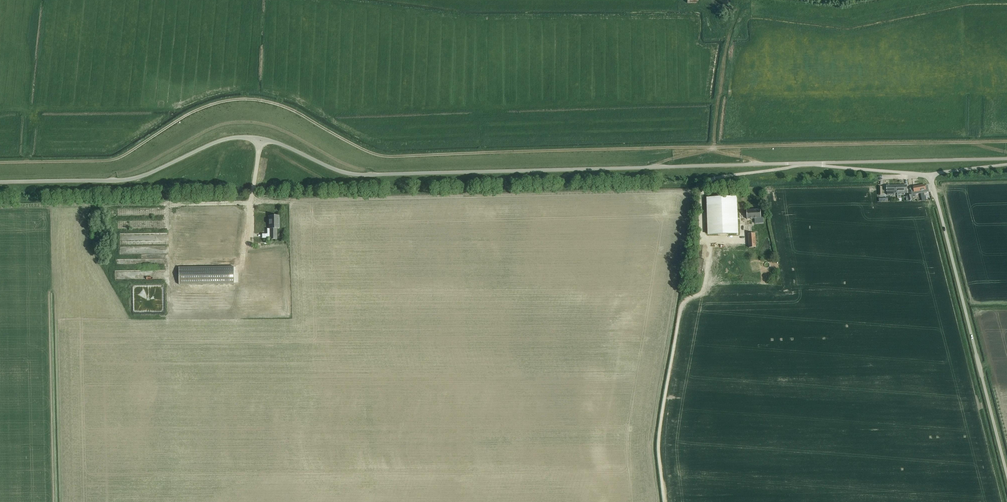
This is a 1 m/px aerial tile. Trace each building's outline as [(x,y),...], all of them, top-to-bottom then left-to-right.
[(924,184),(919,185),(920,193),(929,191),(928,185),(925,185),(924,184)] [(897,193),(897,185),(887,186),(887,191),(887,194),(894,194),(894,193),(897,193)] [(913,187),(910,188),(912,194),(912,197),(915,196),(915,194),(920,193),(919,185),(913,186),(913,187)] [(708,234),(738,233),(737,197),(707,199),(708,234)] [(747,219),(761,218),(761,209),(747,210),(747,219)] [(276,239),(276,228),(279,228),(279,216),(269,216),(269,228),(270,228),(270,239),(276,239)] [(749,248),(756,247),(755,233),(747,234),(749,248)] [(162,254),(162,249),(145,250),(146,254),(140,254),(140,259),(152,259),(152,254),(162,254)] [(157,266),(139,265),(139,274),(157,274),(157,266)] [(179,284),(184,284),(234,283),(234,267),(179,268),(179,284)] [(137,307),(167,306),(167,280),(137,281),(137,307)]
